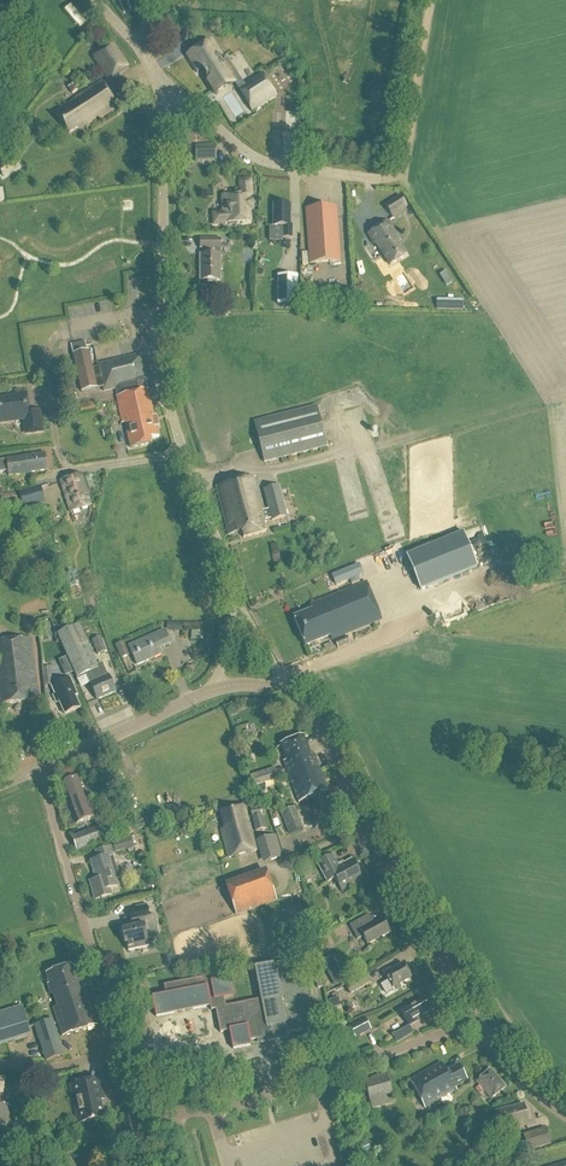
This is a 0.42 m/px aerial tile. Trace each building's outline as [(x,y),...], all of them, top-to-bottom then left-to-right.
[(388,13),(400,13),(400,3),(388,3),(388,13)] [(358,32),(359,21),(347,19),(346,31),(358,32)] [(204,45),(187,57),(197,74),(203,71),(205,74),(203,75),(213,92),(232,80),(252,112),(276,96),(266,80),(249,91),(245,85),(242,88),(235,78),(238,76),(227,59),(222,63),(210,42),(204,45)] [(94,58),(109,80),(128,67),(113,45),(94,58)] [(55,114),(69,135),(84,125),(86,128),(118,107),(100,81),(74,99),(76,101),(55,114)] [(77,90),(73,84),(67,88),(71,95),(77,90)] [(377,105),(382,106),(385,93),(379,92),(377,105)] [(296,112),(294,112),(282,112),(281,136),(292,136),(295,136),(296,112)] [(380,129),(383,117),(371,114),(369,127),(380,129)] [(215,147),(195,148),(196,158),(215,157),(215,147)] [(0,166),(0,173),(3,178),(19,168),(18,168),(12,158),(0,166)] [(213,214),(214,226),(225,225),(225,224),(228,224),(229,226),(237,226),(238,224),(250,223),(250,212),(253,211),(253,210),(251,210),(251,203),(252,203),(252,201),(249,202),(249,197),(252,197),(251,180),(240,181),(241,196),(222,197),(223,214),(213,214)] [(391,217),(407,207),(400,198),(385,207),(391,217)] [(283,239),(292,239),(292,226),(290,226),(290,205),(273,205),(273,228),(269,228),(269,242),(283,242),(283,239)] [(336,208),(305,210),(309,265),(341,263),(336,208)] [(374,242),(382,255),(383,255),(389,265),(406,254),(398,242),(399,241),(388,223),(368,235),(373,243),(374,242)] [(207,254),(199,254),(199,281),(220,281),(220,239),(199,239),(199,249),(207,249),(207,254)] [(299,251),(291,252),(293,266),(301,264),(299,251)] [(297,277),(278,277),(277,306),(297,306),(297,277)] [(436,301),(436,310),(463,311),(463,301),(436,301)] [(147,381),(141,354),(97,364),(97,368),(92,369),(88,351),(72,354),(81,392),(102,387),(103,392),(115,390),(117,398),(116,398),(122,425),(125,424),(130,449),(150,445),(149,440),(158,438),(147,391),(146,391),(144,382),(147,381)] [(24,420),(26,434),(41,432),(38,412),(28,413),(26,395),(14,397),(14,399),(0,401),(0,423),(24,420)] [(79,405),(80,413),(95,410),(94,402),(79,405)] [(255,424),(265,464),(328,448),(318,408),(255,424)] [(7,461),(0,462),(0,474),(8,473),(9,477),(46,472),(44,455),(7,461)] [(65,496),(71,514),(90,507),(86,496),(84,497),(78,476),(60,482),(65,496)] [(267,526),(266,523),(272,522),(273,523),(288,520),(280,488),(264,492),(269,512),(265,513),(256,479),(218,489),(230,537),(243,533),(245,539),(267,533),(265,526),(267,526)] [(44,505),(40,488),(19,494),(23,511),(44,505)] [(16,495),(0,497),(0,504),(17,502),(16,495)] [(478,568),(464,534),(407,557),(421,591),(478,568)] [(362,565),(365,579),(386,575),(383,561),(362,565)] [(332,577),(336,587),(362,576),(358,566),(332,577)] [(330,638),(331,642),(382,622),(367,585),(311,607),(313,612),(294,620),(305,648),(330,638)] [(81,593),(80,587),(69,589),(70,596),(81,593)] [(182,626),(168,625),(168,634),(182,634),(182,626)] [(87,680),(88,682),(97,701),(116,693),(108,677),(107,677),(102,665),(97,667),(79,626),(57,635),(77,680),(86,676),(88,680),(87,680)] [(122,660),(132,655),(137,667),(161,656),(159,650),(170,645),(164,632),(125,649),(122,644),(116,647),(122,660)] [(335,643),(338,650),(350,645),(347,638),(335,643)] [(92,642),(98,656),(106,653),(100,639),(92,642)] [(39,702),(31,640),(0,644),(0,707),(39,702)] [(368,655),(378,651),(376,646),(366,649),(368,655)] [(53,689),(50,667),(42,668),(44,690),(53,689)] [(80,709),(75,698),(77,696),(73,688),(69,679),(56,685),(60,694),(53,697),(56,704),(59,703),(65,716),(80,709)] [(234,731),(238,742),(256,736),(252,725),(234,731)] [(283,763),(288,777),(298,773),(298,775),(309,771),(310,775),(320,771),(315,758),(308,754),(303,738),(281,746),(287,762),(283,763)] [(263,775),(265,783),(285,776),(282,768),(263,775)] [(288,777),(299,804),(328,793),(320,771),(310,775),(309,771),(298,775),(298,773),(288,777)] [(67,805),(60,808),(64,819),(67,818),(71,829),(95,820),(79,780),(60,787),(67,805)] [(221,811),(225,830),(221,831),(228,859),(256,852),(248,820),(244,805),(221,811)] [(264,831),(260,815),(264,814),(262,807),(249,810),(254,833),(264,831)] [(274,830),(278,839),(289,834),(291,841),(305,836),(294,809),(281,814),(285,825),(274,830)] [(71,837),(76,851),(101,842),(96,828),(71,837)] [(135,849),(131,836),(112,842),(115,853),(126,850),(127,852),(135,849)] [(256,842),(263,864),(282,858),(276,836),(256,842)] [(93,895),(101,899),(111,896),(109,890),(118,887),(116,881),(119,880),(110,848),(95,853),(98,861),(91,863),(96,880),(89,882),(93,895)] [(327,884),(335,880),(342,893),(352,888),(352,886),(362,881),(352,861),(338,869),(332,857),(317,865),(327,884)] [(297,866),(304,879),(312,874),(310,869),(311,868),(308,861),(297,866)] [(267,876),(227,890),(236,916),(277,902),(267,876)] [(147,908),(129,912),(133,929),(122,932),(125,946),(126,946),(128,953),(148,949),(147,941),(159,939),(154,917),(149,918),(147,908)] [(357,941),(363,938),(367,946),(390,934),(382,920),(369,927),(365,918),(349,927),(357,941)] [(314,1029),(306,986),(306,985),(296,987),(291,963),(255,970),(264,1016),(256,1017),(246,1019),(244,1005),(225,1008),(223,1000),(233,998),(229,979),(216,982),(215,977),(164,987),(165,991),(165,996),(152,999),(156,1018),(210,1008),(211,1012),(215,1011),(220,1034),(229,1032),(232,1051),(251,1047),(250,1042),(264,1039),(266,1039),(267,1044),(276,1042),(288,1040),(287,1035),(300,1032),(314,1029)] [(382,986),(387,995),(393,992),(394,992),(402,988),(400,986),(411,979),(403,965),(391,972),(389,969),(383,973),(388,982),(382,986)] [(62,1037),(97,1026),(79,969),(73,971),(71,966),(46,975),(50,985),(48,986),(51,996),(54,995),(58,1007),(53,1009),(63,1037),(62,1037)] [(366,977),(345,989),(349,996),(370,985),(366,977)] [(399,1012),(409,1027),(417,1022),(416,1020),(430,1012),(424,1000),(411,1008),(409,1006),(399,1012)] [(31,1037),(21,1007),(0,1014),(0,1047),(31,1037)] [(371,1030),(365,1019),(349,1027),(355,1039),(371,1030)] [(52,1020),(34,1026),(46,1062),(64,1057),(52,1020)] [(143,1045),(149,1075),(155,1073),(149,1044),(143,1045)] [(253,1054),(241,1055),(244,1073),(256,1072),(253,1054)] [(458,1066),(446,1073),(441,1064),(410,1082),(425,1109),(456,1091),(455,1089),(467,1083),(458,1066)] [(486,1094),(485,1095),(490,1101),(505,1089),(490,1071),(476,1083),(486,1094)] [(364,1080),(369,1100),(391,1094),(386,1074),(364,1080)] [(104,1100),(100,1081),(70,1087),(77,1118),(79,1124),(84,1123),(84,1124),(104,1119),(100,1100),(104,1100)] [(7,1127),(9,1108),(0,1106),(0,1126),(7,1127)] [(528,1126),(523,1106),(493,1113),(498,1130),(507,1128),(508,1131),(513,1130),(528,1126)] [(132,1113),(123,1114),(126,1133),(116,1135),(119,1150),(137,1147),(132,1113)] [(551,1145),(546,1130),(524,1137),(528,1152),(551,1145)]
